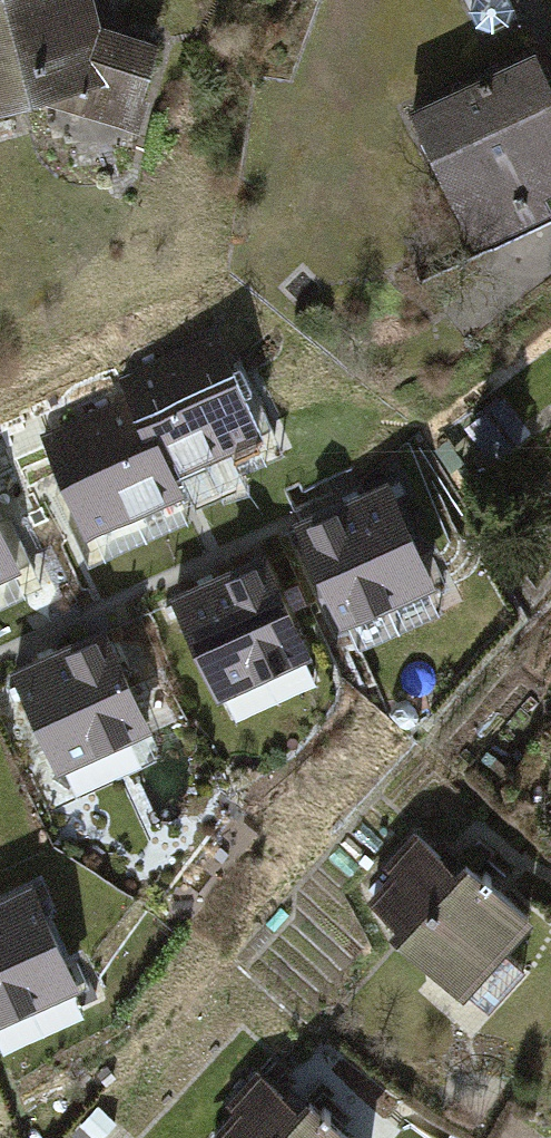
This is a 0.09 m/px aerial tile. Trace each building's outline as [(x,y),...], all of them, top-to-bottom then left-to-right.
[(45,91),(148,137),(175,37),(112,20),(108,0),(0,0),(0,103),(45,91)] [(426,116),(481,237),(550,205),(550,59),(426,116)] [(133,397),(165,471),(254,432),(215,341),(126,379),(133,397)] [(44,435),(83,525),(173,487),(165,471),(133,397),(44,435)] [(548,421),(533,401),(473,447),(487,466),(505,453),(513,464),(545,440),(537,429),(548,421)] [(339,617),(433,573),(387,476),(293,520),(339,617)] [(14,563),(0,530),(0,569),(14,563)] [(213,688),(307,644),(262,547),(167,591),(213,688)] [(57,766),(152,722),(106,625),(12,669),(57,766)] [(353,917),(467,1007),(529,930),(414,840),(353,917)] [(77,970),(31,873),(0,888),(0,1006),(77,970)] [(268,1082),(222,1137),(337,1137),(268,1082)]
